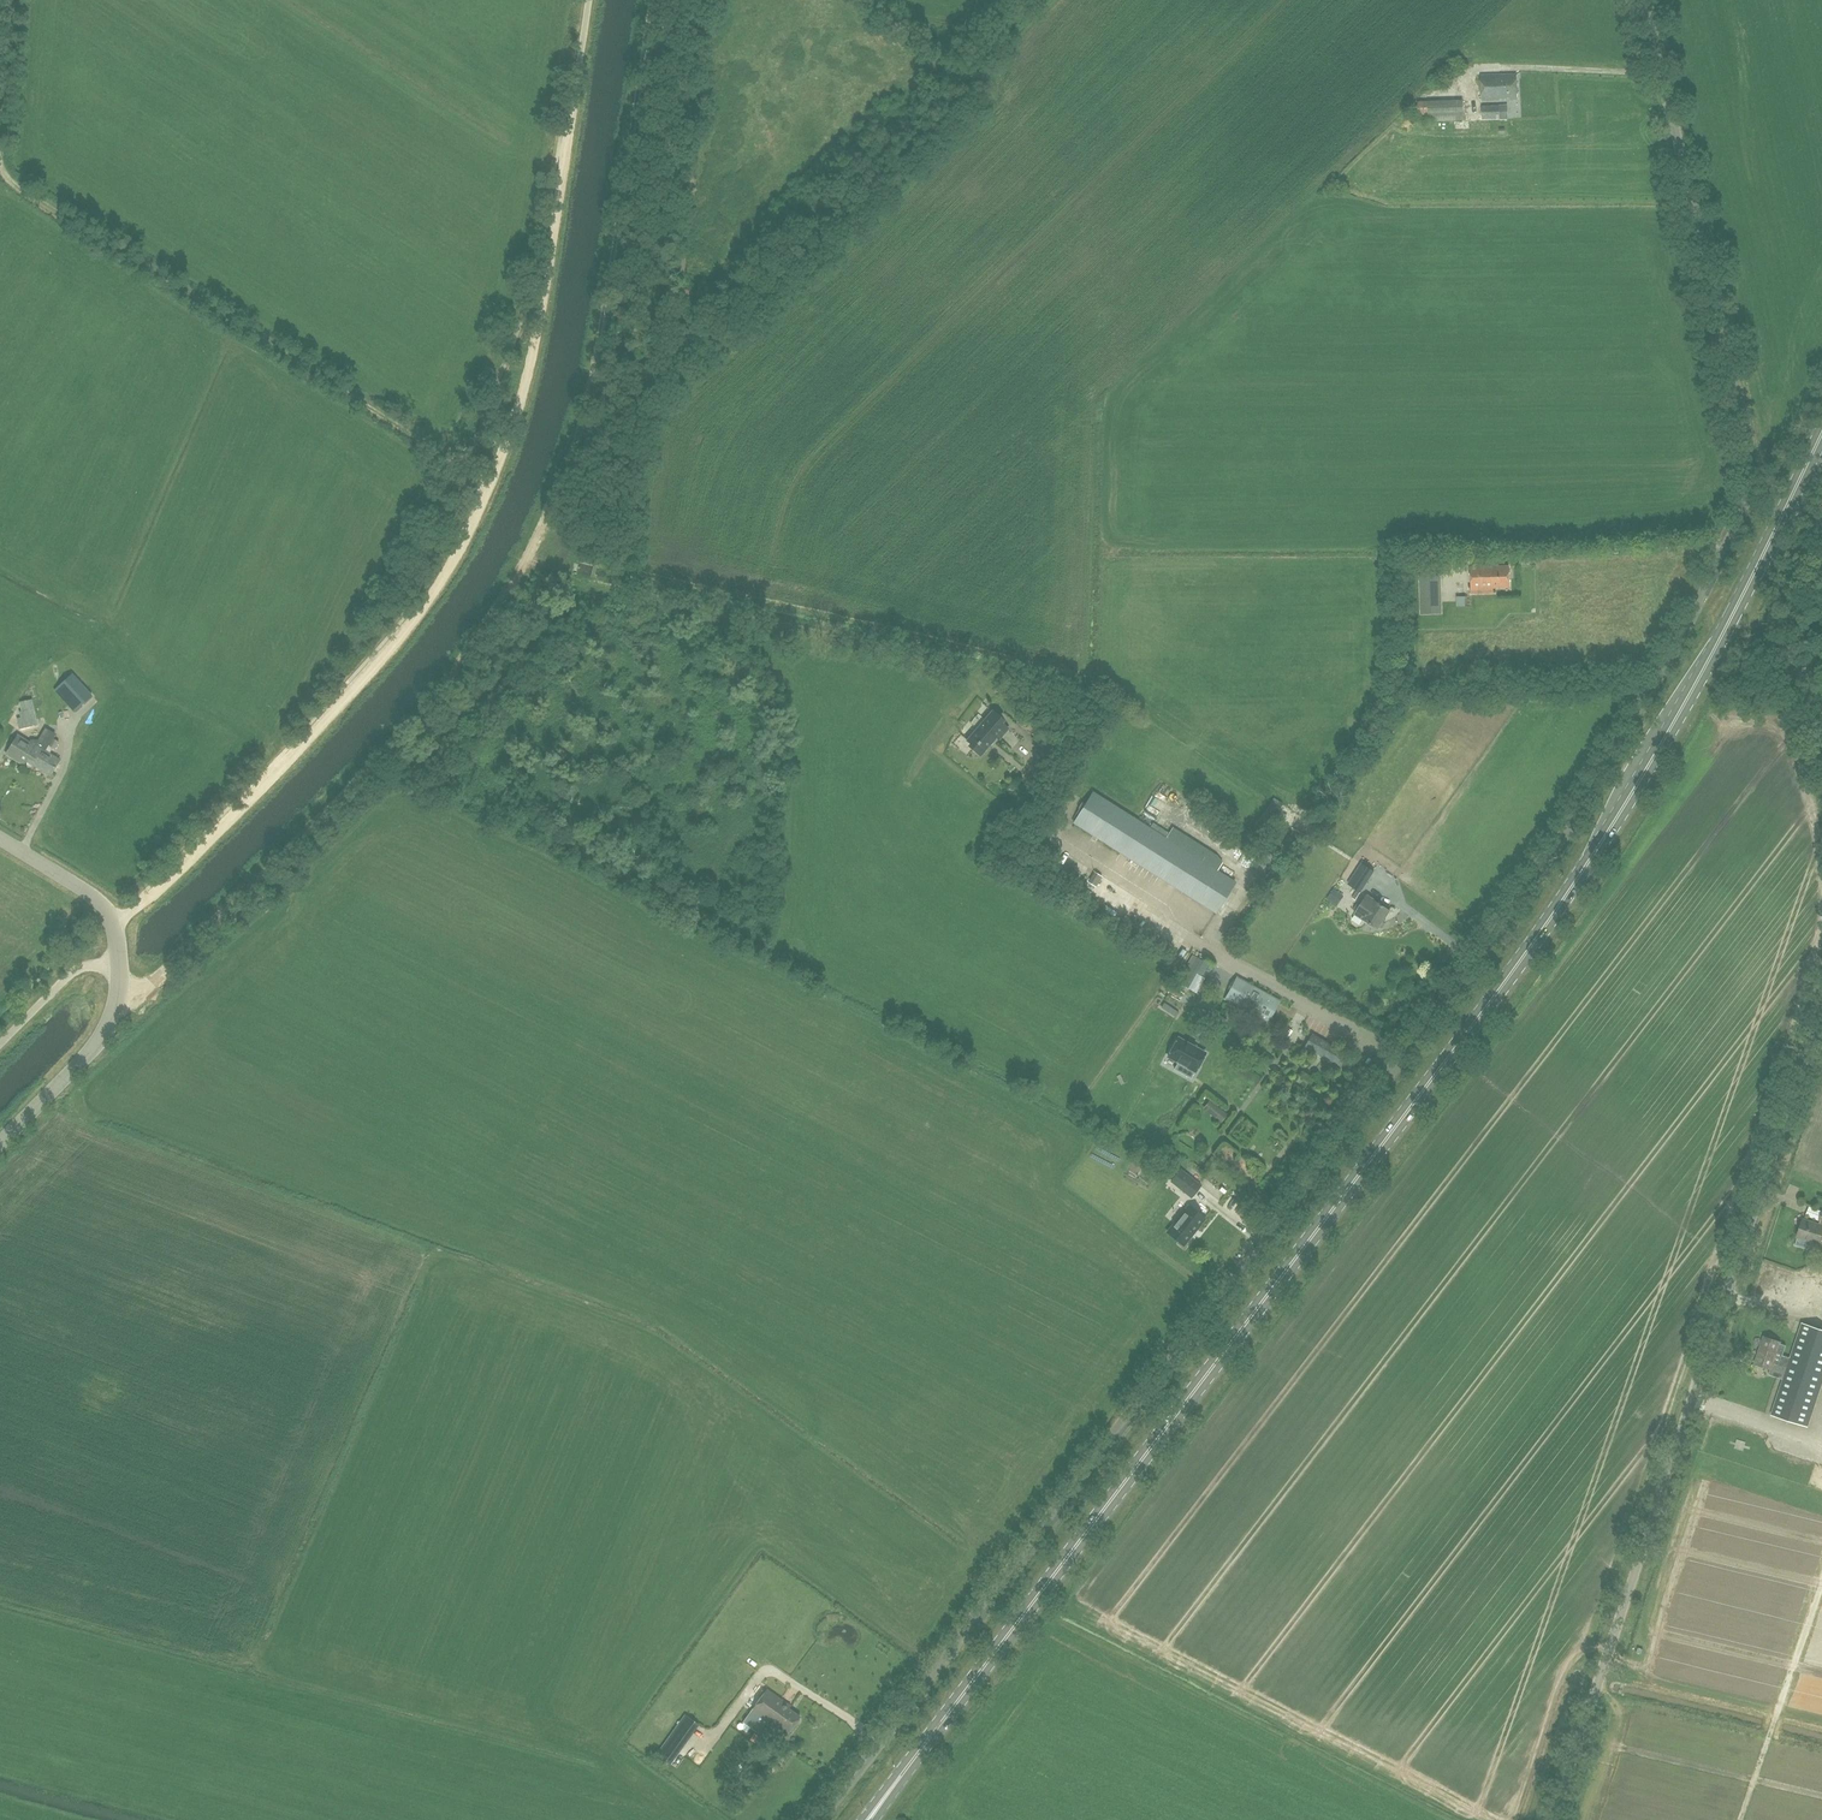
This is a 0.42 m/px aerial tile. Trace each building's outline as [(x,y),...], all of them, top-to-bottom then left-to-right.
[(1517,74),(1480,75),(1481,100),(1518,99),(1517,74)] [(1463,101),(1428,102),(1417,102),(1418,121),(1429,121),(1463,120),(1463,101)] [(1482,106),(1483,119),(1483,122),(1497,122),(1504,122),(1504,117),(1499,117),(1499,106),(1482,106)] [(1471,566),(1471,590),(1472,594),(1494,594),(1493,588),(1510,587),(1509,566),(1493,566),(1493,565),(1471,566)] [(1419,575),(1421,614),(1441,613),(1440,574),(1419,575)] [(74,711),(92,695),(72,674),(54,690),(74,711)] [(23,727),(36,724),(31,699),(18,702),(23,727)] [(992,710),(966,740),(974,747),(972,749),(980,756),(1006,726),(1000,722),(1002,719),(992,710)] [(59,741),(52,738),(55,735),(54,734),(44,727),(36,740),(30,740),(29,742),(17,735),(6,754),(9,756),(10,754),(20,760),(22,758),(26,761),(27,761),(51,775),(60,760),(49,753),(53,747),(55,748),(59,741)] [(1051,755),(1060,744),(1047,733),(1038,744),(1051,755)] [(1164,783),(1158,793),(1164,796),(1170,786),(1164,783)] [(1093,792),(1074,823),(1216,912),(1235,882),(1093,792)] [(1245,863),(1248,855),(1237,850),(1233,858),(1245,863)] [(1361,863),(1348,884),(1357,890),(1352,897),(1356,899),(1374,871),(1361,863)] [(1098,885),(1105,873),(1098,869),(1091,881),(1098,885)] [(1329,896),(1340,904),(1347,893),(1337,886),(1329,896)] [(1389,910),(1375,901),(1367,895),(1361,904),(1358,904),(1354,909),(1356,912),(1355,913),(1377,928),(1378,927),(1382,927),(1385,922),(1383,920),(1389,910)] [(1118,905),(1130,923),(1137,918),(1126,900),(1118,905)] [(1543,931),(1549,938),(1559,930),(1553,922),(1543,931)] [(1183,979),(1194,988),(1213,966),(1202,957),(1183,979)] [(1280,1000),(1236,976),(1224,998),(1267,1021),(1263,1028),(1271,1033),(1275,1025),(1268,1022),(1280,1000)] [(1329,1036),(1333,1026),(1313,1019),(1309,1028),(1329,1036)] [(1312,1033),(1305,1047),(1342,1068),(1349,1055),(1312,1033)] [(1201,1075),(1211,1057),(1184,1042),(1174,1060),(1185,1065),(1181,1073),(1197,1082),(1201,1074),(1201,1075)] [(1226,1119),(1230,1112),(1212,1101),(1208,1109),(1226,1119)] [(1269,1137),(1261,1145),(1271,1155),(1279,1147),(1269,1137)] [(1191,1197),(1200,1186),(1186,1175),(1177,1186),(1191,1197)] [(1204,1219),(1188,1206),(1167,1232),(1183,1245),(1204,1219)] [(1820,1244),(1821,1237),(1821,1225),(1803,1219),(1797,1236),(1820,1244)] [(1801,1322),(1789,1357),(1776,1353),(1780,1341),(1763,1336),(1754,1363),(1771,1369),(1773,1362),(1787,1366),(1772,1414),(1808,1426),(1821,1382),(1821,1329),(1801,1322)] [(752,1709),(751,1711),(744,1720),(761,1733),(769,1724),(767,1723),(768,1721),(770,1718),(789,1732),(800,1716),(789,1708),(791,1706),(767,1689),(752,1709)] [(671,1715),(680,1700),(668,1693),(659,1708),(671,1715)] [(689,1711),(671,1736),(665,1731),(660,1737),(667,1742),(660,1751),(673,1761),(702,1721),(689,1711)]
